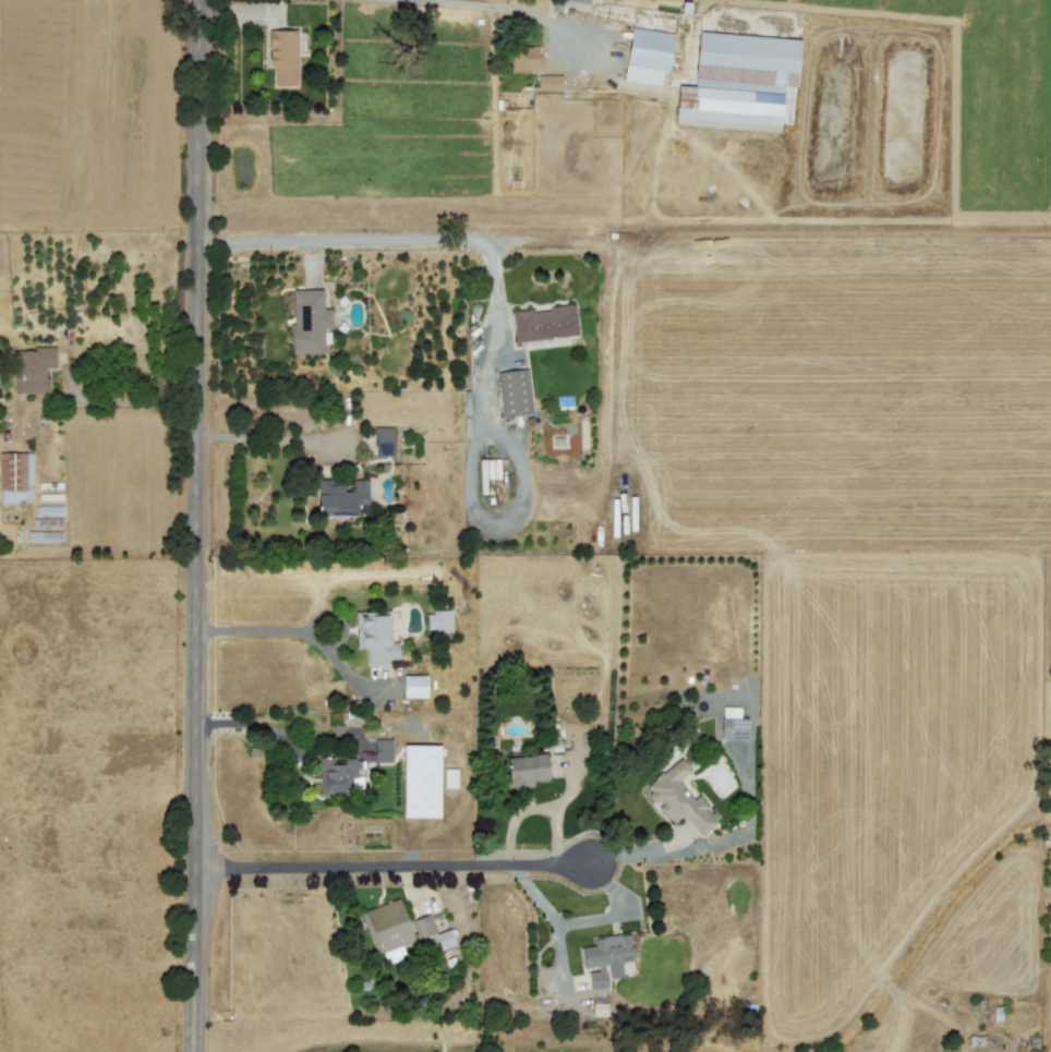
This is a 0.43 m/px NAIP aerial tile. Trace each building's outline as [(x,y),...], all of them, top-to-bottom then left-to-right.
[(561,7),(587,10),(588,0),(562,0),(561,7)] [(660,84),(662,71),(668,71),(673,32),(629,27),(623,80),(660,84)] [(297,29),(268,29),(268,66),(273,66),(273,85),(296,85),(297,29)] [(800,38),(698,31),(694,85),(677,84),(674,121),(780,128),(782,85),(797,85),(800,38)] [(511,71),(539,72),(539,46),(512,46),(511,71)] [(562,75),(537,74),(536,89),(561,91),(562,75)] [(322,288),(291,289),(292,352),(323,352),(323,328),(331,327),(331,308),(323,308),(322,288)] [(514,341),(577,335),(574,305),(511,311),(514,341)] [(15,392),(47,392),(47,367),(55,367),(55,347),(15,347),(15,392)] [(499,415),(530,413),(527,369),(497,370),(499,415)] [(393,426),(374,426),(374,455),(393,455),(393,426)] [(31,451),(0,452),(0,502),(32,501),(31,451)] [(318,514),(368,514),(368,479),(352,479),(353,490),(344,490),(344,480),(318,480),(318,514)] [(356,646),(365,646),(366,663),(389,663),(389,657),(398,657),(398,641),(391,641),(390,609),(355,611),(356,646)] [(427,674),(403,674),(403,696),(427,696),(427,674)] [(746,717),(739,717),(739,707),(721,706),(721,738),(746,738),(746,717)] [(373,738),(374,762),(392,761),(391,738),(373,738)] [(439,817),(440,745),(404,744),(402,816),(439,817)] [(548,779),(547,754),(505,756),(507,786),(533,785),(533,780),(548,779)] [(319,793),(343,792),(343,785),(357,784),(356,758),(344,758),(344,763),(332,763),(332,756),(318,756),(319,793)] [(700,835),(716,822),(680,778),(691,770),(680,757),(643,787),(656,804),(655,804),(671,823),(683,814),(700,835)] [(360,910),(375,954),(414,941),(399,897),(360,910)] [(416,939),(435,932),(429,913),(411,919),(415,929),(412,929),(416,939)] [(454,945),(450,929),(436,932),(440,948),(454,945)] [(583,969),(586,969),(589,989),(608,987),(607,978),(622,976),(620,961),(632,959),(629,932),(592,937),(593,945),(580,946),(583,969)]
